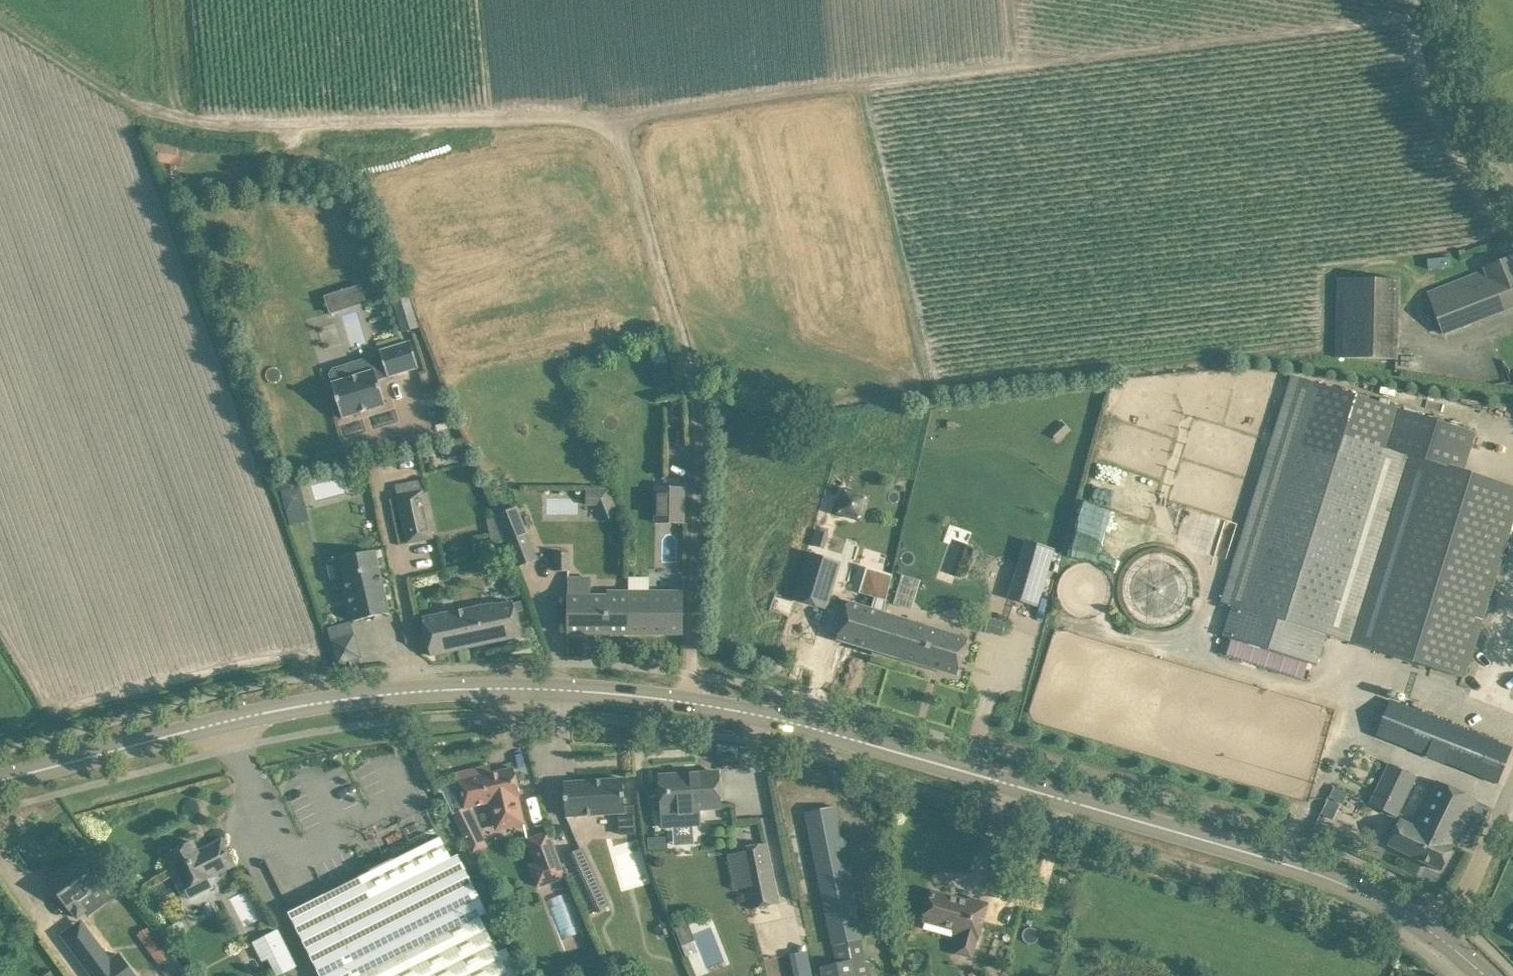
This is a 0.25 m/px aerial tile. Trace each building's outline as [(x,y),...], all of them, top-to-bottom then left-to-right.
[(155,142),(154,151),(159,152),(157,162),(181,165),(182,156),(177,155),(179,145),(155,142)] [(1496,263),(1485,267),(1486,271),(1428,294),(1444,335),(1512,306),(1512,256),(1496,263)] [(1337,358),(1397,359),(1398,279),(1338,278),(1337,358)] [(365,284),(329,292),(333,310),(369,302),(365,284)] [(392,300),(403,332),(418,327),(408,295),(392,300)] [(333,382),(332,383),(343,418),(386,404),(378,379),(388,376),(388,377),(419,368),(410,341),(380,350),(385,367),(376,370),(375,369),(351,377),(349,369),(344,366),(333,369),(331,375),(333,382)] [(1349,642),(1465,678),(1512,524),(1512,486),(1464,471),(1476,433),(1396,409),(1292,376),(1221,603),(1233,606),(1223,637),(1316,666),(1326,635),(1349,642)] [(291,522),(310,519),(305,483),(286,486),(291,522)] [(616,517),(615,486),(586,487),(587,518),(616,517)] [(656,523),(684,523),(684,487),(656,486),(656,523)] [(397,496),(407,543),(432,537),(422,490),(397,496)] [(497,514),(506,537),(518,566),(537,559),(516,506),(497,514)] [(1028,537),(1011,595),(1045,605),(1062,547),(1028,537)] [(375,550),(340,558),(354,621),(389,612),(375,550)] [(554,571),(570,571),(571,552),(555,552),(554,571)] [(810,552),(795,600),(825,609),(840,561),(810,552)] [(843,620),(837,639),(871,649),(883,612),(884,612),(892,576),(868,569),(861,593),(875,597),(871,608),(848,601),(843,620)] [(568,633),(629,634),(629,591),(608,591),(608,596),(591,596),(591,578),(568,578),(568,596),(568,633)] [(629,591),(629,634),(683,634),(684,591),(629,591)] [(423,617),(427,636),(431,655),(523,636),(516,601),(495,605),(495,604),(423,617)] [(883,612),(871,649),(957,675),(963,656),(969,638),(884,612),(883,612)] [(985,631),(1002,636),(1006,623),(989,618),(985,631)] [(332,640),(355,635),(352,622),(329,627),(332,640)] [(1379,733),(1479,774),(1498,782),(1512,748),(1392,699),(1379,733)] [(1389,763),(1369,804),(1396,817),(1416,776),(1389,763)] [(458,782),(440,786),(453,813),(465,808),(490,802),(493,814),(497,822),(505,826),(514,825),(524,823),(518,798),(515,799),(515,796),(520,795),(514,768),(491,773),(489,765),(456,773),(458,782)] [(660,776),(662,796),(664,827),(701,824),(700,808),(721,807),(719,772),(660,776)] [(564,782),(566,816),(625,813),(623,778),(564,782)] [(1438,783),(1435,782),(1414,826),(1400,819),(1388,845),(1441,871),(1476,799),(1439,781),(1438,783)] [(1335,788),(1330,798),(1340,803),(1345,793),(1335,788)] [(409,794),(412,799),(419,796),(416,790),(409,794)] [(1329,800),(1322,814),(1333,819),(1340,805),(1329,800)] [(840,826),(836,806),(805,813),(837,963),(820,966),(822,975),(872,975),(869,962),(866,963),(861,938),(864,937),(840,826)] [(548,832),(533,838),(543,867),(532,871),(537,886),(565,876),(560,864),(548,832)] [(320,975),(510,975),(480,917),(488,913),(458,854),(451,858),(440,836),(394,860),(393,859),(370,870),(371,871),(288,912),(320,975)] [(173,872),(182,890),(182,891),(234,865),(231,858),(222,840),(205,848),(206,851),(200,854),(193,841),(168,854),(176,870),(173,872)] [(752,908),(778,903),(766,844),(740,849),(752,908)] [(582,848),(564,857),(590,913),(608,905),(582,848)] [(112,899),(102,885),(82,858),(61,873),(59,871),(48,879),(70,908),(78,917),(88,910),(91,914),(112,899)] [(243,926),(260,917),(243,884),(225,893),(243,926)] [(932,891),(927,911),(924,921),(959,930),(954,952),(971,957),(977,938),(978,938),(987,903),(971,899),(971,902),(932,891)] [(197,921),(219,912),(213,898),(191,908),(197,921)] [(137,935),(159,965),(171,956),(149,927),(137,935)] [(66,947),(88,975),(126,975),(127,975),(108,949),(101,954),(85,933),(66,947)] [(279,937),(259,946),(267,963),(271,961),(274,968),(282,964),(279,957),(287,953),(279,937)] [(803,962),(790,965),(793,975),(806,975),(803,962)]
